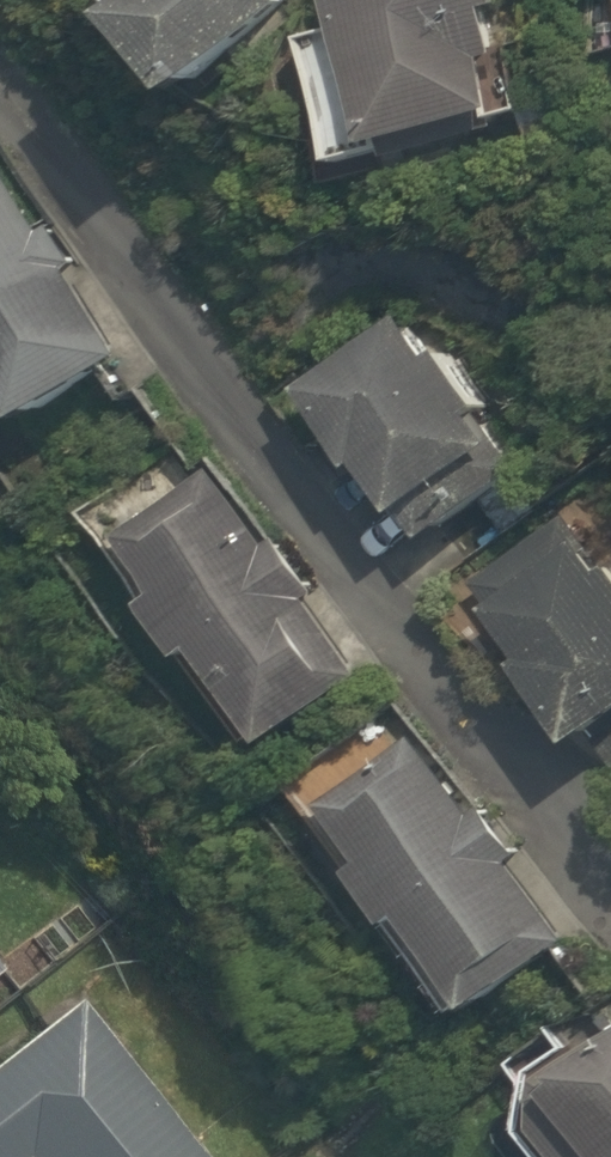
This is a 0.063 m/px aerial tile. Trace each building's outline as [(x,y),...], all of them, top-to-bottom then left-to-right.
[(240,117),(336,0),(96,0),(240,117)] [(360,40),(323,52),(365,190),(562,129),(522,0),(348,0),(360,40)] [(8,373),(64,457),(152,398),(0,172),(0,378),(8,373)] [(422,315),(323,391),(456,564),(555,488),(422,315)] [(393,710),(205,473),(115,544),(303,781),(393,710)] [(497,602),(561,686),(545,697),(610,784),(610,560),(590,532),(497,602)] [(434,764),(350,831),(392,884),(378,895),(434,965),(448,954),(504,1024),(588,957),(434,764)] [(14,991),(0,974),(0,1003),(14,991)] [(0,1079),(0,1156),(192,1156),(77,1016),(0,1079)] [(567,1103),(561,1148),(568,1156),(610,1156),(610,1070),(567,1103)]
